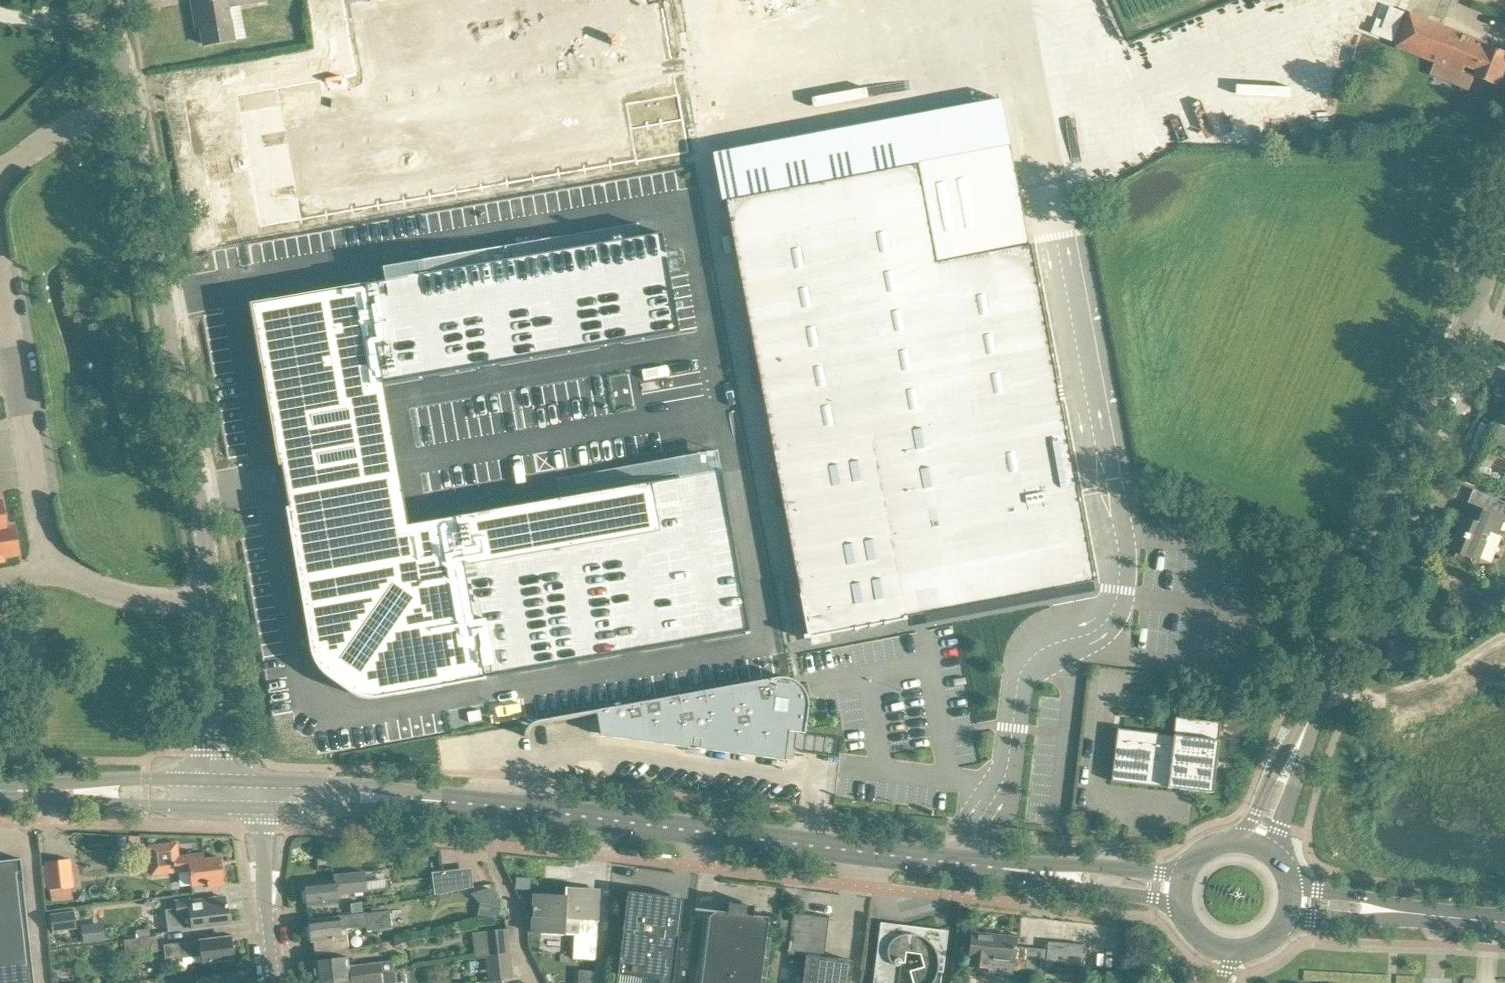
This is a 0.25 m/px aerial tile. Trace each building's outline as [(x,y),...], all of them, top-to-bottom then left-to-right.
[(192,2),(195,20),(199,19),(204,44),(233,39),(228,7),(227,3),(235,1),(235,0),(202,0),(192,2)] [(234,93),(238,113),(237,113),(257,229),(299,222),(299,220),(688,152),(661,0),(340,0),(353,72),(234,93)] [(682,66),(980,15),(978,0),(671,0),(682,66)] [(1436,61),(1430,76),(1469,91),(1476,77),(1498,86),(1504,69),(1504,51),(1409,13),(1396,45),(1436,61)] [(696,153),(735,145),(732,128),(724,129),(721,114),(689,121),(696,153)] [(725,200),(802,609),(806,634),(810,637),(812,637),(816,640),(824,638),(827,634),(904,619),(903,616),(1092,580),(1029,245),(935,262),(917,164),(725,200)] [(385,281),(251,304),(279,463),(280,463),(288,509),(287,509),(312,650),(313,657),(316,662),(319,667),(323,672),(328,676),(348,689),(347,690),(355,694),(358,695),(364,696),(370,697),(377,696),(482,678),(474,630),(740,584),(720,470),(719,470),(560,498),(407,525),(401,489),(383,385),(678,333),(668,275),(664,253),(661,233),(641,236),(385,281)] [(1475,477),(1504,488),(1504,474),(1504,476),(1478,466),(1475,477)] [(1481,509),(1464,502),(1458,516),(1463,518),(1451,549),(1480,560),(1488,542),(1492,530),(1500,533),(1504,519),(1504,501),(1487,494),(1481,509)] [(4,561),(3,557),(18,554),(14,527),(6,528),(1,502),(0,502),(0,562),(4,561)] [(703,691),(696,749),(704,750),(705,747),(782,757),(785,727),(803,729),(803,733),(804,733),(808,708),(808,706),(808,704),(808,701),(807,699),(807,696),(806,694),(805,692),(803,690),(802,688),(800,686),(799,684),(797,683),(795,681),(793,680),(790,679),(788,678),(786,678),(783,677),(781,677),(778,677),(776,678),(703,691)] [(696,749),(703,691),(596,710),(597,719),(600,718),(603,733),(688,744),(687,748),(696,749)] [(1117,729),(1113,761),(1111,781),(1212,793),(1220,722),(1175,717),(1173,735),(1117,729)] [(149,847),(151,866),(152,874),(189,870),(191,885),(208,883),(208,888),(224,886),(220,858),(204,860),(204,854),(178,857),(176,843),(149,847)] [(72,886),(73,886),(69,858),(45,861),(45,865),(42,866),(44,887),(48,887),(48,889),(51,889),(52,901),(73,899),(72,886)] [(0,862),(0,982),(34,982),(20,860),(0,862)] [(460,870),(432,873),(434,895),(462,890),(460,870)] [(305,884),(307,906),(337,902),(336,894),(366,890),(364,873),(334,876),(335,881),(305,884)] [(481,915),(501,910),(495,885),(475,890),(481,915)] [(534,894),(533,914),(532,933),(565,935),(565,934),(575,935),(573,958),(595,960),(599,890),(566,889),(566,895),(534,894)] [(628,891),(619,965),(632,966),(631,977),(660,980),(660,982),(673,982),(680,929),(666,927),(670,897),(628,891)] [(165,909),(168,932),(229,925),(227,904),(225,904),(224,897),(190,901),(190,899),(176,901),(176,907),(165,909)] [(351,904),(352,915),(363,914),(361,902),(351,904)] [(704,948),(700,982),(760,982),(766,937),(768,917),(753,915),(746,907),(735,905),(726,912),(716,911),(708,917),(704,948)] [(50,913),(52,930),(76,928),(75,911),(50,913)] [(309,920),(311,941),(313,941),(315,956),(348,950),(346,929),(366,927),(366,932),(392,929),(390,911),(363,914),(352,915),(329,918),(309,920)] [(793,913),(790,932),(788,954),(806,956),(803,978),(834,981),(836,959),(824,957),(829,917),(793,913)] [(92,924),(81,925),(83,943),(105,940),(103,927),(92,928),(92,924)] [(874,970),(877,982),(899,982),(903,951),(921,953),(925,967),(910,972),(914,982),(931,982),(938,972),(942,972),(945,952),(938,929),(902,926),(879,932),(874,970)] [(485,954),(486,959),(510,956),(507,931),(483,934),(485,954)] [(1015,938),(971,934),(968,966),(988,968),(988,972),(1010,975),(1011,970),(1025,972),(1028,948),(1014,946),(1015,938)] [(155,937),(124,941),(125,954),(159,950),(157,936),(155,936),(155,937)] [(233,959),(231,937),(164,945),(166,960),(200,956),(200,963),(233,959)] [(1045,974),(1082,977),(1085,945),(1048,942),(1045,974)] [(560,954),(560,962),(568,963),(568,954),(560,954)] [(475,982),(477,982),(504,980),(503,978),(512,977),(510,956),(486,959),(488,980),(475,981),(475,982)] [(313,961),(316,981),(395,972),(393,959),(377,961),(377,965),(348,968),(347,957),(313,961)] [(803,978),(803,982),(849,982),(851,961),(836,959),(834,981),(803,978)] [(475,961),(467,962),(468,971),(475,971),(475,961)] [(1116,968),(1116,977),(1125,978),(1126,968),(1116,968)] [(316,981),(316,982),(383,982),(396,981),(395,972),(316,981)] [(215,976),(197,978),(197,982),(236,982),(235,973),(215,976)]
